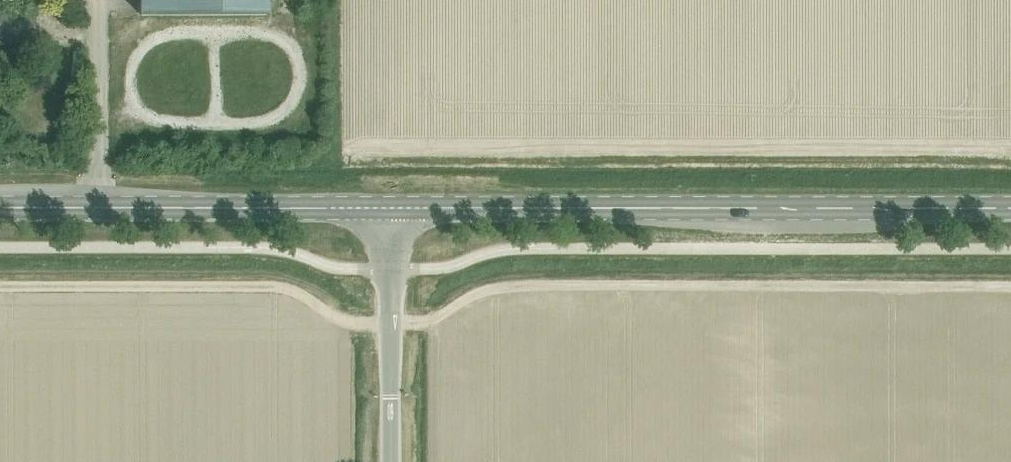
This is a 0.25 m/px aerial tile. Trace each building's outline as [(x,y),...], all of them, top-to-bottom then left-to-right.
[(139,17),(265,17),(265,0),(139,0),(139,17)]
